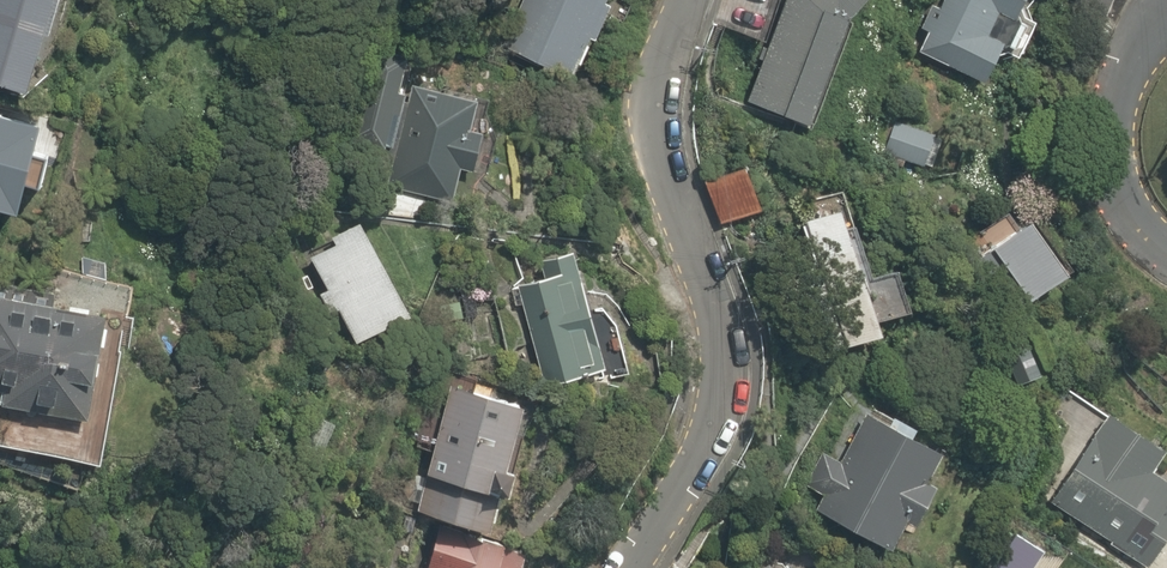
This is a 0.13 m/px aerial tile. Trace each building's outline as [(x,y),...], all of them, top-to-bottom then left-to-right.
[(49,37),(58,40),(69,0),(0,0),(0,87),(32,96),(49,37)] [(612,0),(520,0),(502,36),(575,73),(612,0)] [(874,0),(782,0),(747,101),(820,126),(858,17),(874,0)] [(922,51),(992,85),(1013,41),(995,32),(1002,17),(1021,26),(1033,0),(946,0),(922,51)] [(467,138),(479,103),(415,84),(412,94),(402,91),(409,65),(377,56),(354,136),(400,148),(393,175),(456,193),(463,166),(479,171),(486,144),(467,138)] [(30,223),(38,197),(53,201),(68,151),(52,146),(59,123),(0,105),(0,214),(30,223)] [(939,169),(942,131),(895,128),(892,166),(939,169)] [(757,170),(711,180),(720,223),(767,212),(757,170)] [(421,316),(370,219),(309,251),(329,289),(320,294),(330,311),(338,307),(360,348),(421,316)] [(1042,221),(996,250),(1033,305),(1078,274),(1042,221)] [(870,229),(827,238),(850,348),(892,339),(889,323),(921,316),(911,268),(880,275),(870,229)] [(578,277),(518,294),(544,384),(605,366),(593,326),(598,325),(592,304),(586,306),(578,277)] [(34,449),(39,417),(85,424),(83,437),(112,441),(129,317),(0,298),(0,445),(34,449)] [(1002,348),(1017,377),(1043,363),(1028,334),(1002,348)] [(495,531),(524,410),(449,391),(420,513),(495,531)] [(1166,541),(1166,483),(1157,477),(1166,460),(1166,447),(1106,410),(1081,446),(1090,451),(1055,502),(1150,567),(1166,541)] [(928,484),(943,453),(868,415),(845,460),(826,451),(807,488),(824,497),(817,510),(898,551),(915,518),(923,522),(939,490),(928,484)] [(438,538),(429,567),(507,567),(510,559),(438,538)]
